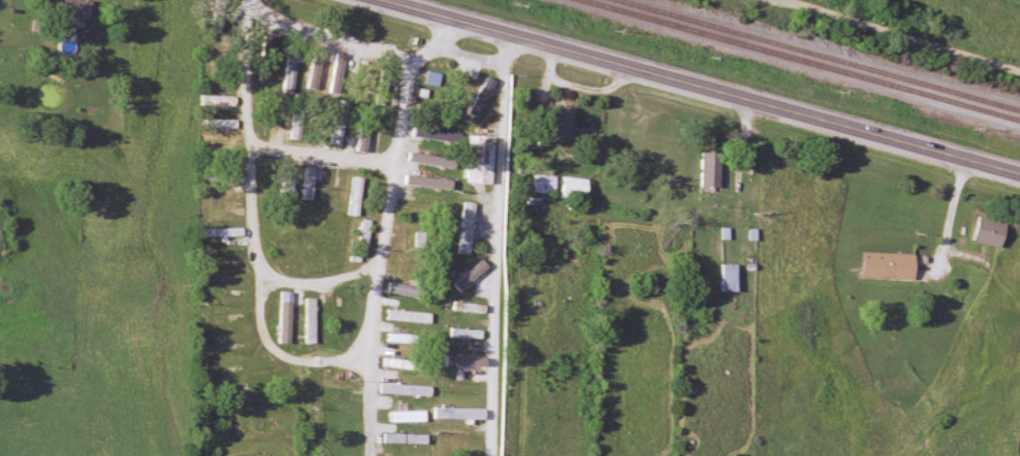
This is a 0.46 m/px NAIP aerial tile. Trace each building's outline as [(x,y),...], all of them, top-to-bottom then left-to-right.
[(46,14),(93,20),(95,0),(48,0),(46,14)] [(297,93),(299,53),(287,53),(285,93),(297,93)] [(306,80),(314,82),(319,63),(311,61),(306,80)] [(507,114),(507,86),(478,86),(478,114),(507,114)] [(202,106),(237,106),(237,96),(202,96),(202,106)] [(556,140),(575,140),(575,107),(556,107),(556,140)] [(301,139),(303,117),(294,116),(292,138),(301,139)] [(238,120),(207,119),(207,128),(238,129),(238,120)] [(347,125),(337,124),(334,145),(345,146),(347,125)] [(371,133),(363,131),(360,147),(368,149),(371,133)] [(496,138),(471,137),(471,184),(495,184),(496,138)] [(703,153),(703,191),(723,191),(723,153),(703,153)] [(316,201),(317,167),(306,167),(304,200),(316,201)] [(290,199),(294,176),(283,174),(279,197),(290,199)] [(559,175),(537,175),(537,194),(559,194),(559,175)] [(351,215),(362,216),(364,177),(353,177),(351,215)] [(591,179),(565,177),(564,199),(590,200),(591,179)] [(486,219),(487,203),(466,201),(462,254),(474,255),(477,219),(486,219)] [(1007,217),(978,219),(980,245),(1008,244),(1007,217)] [(373,221),(362,219),(357,254),(368,256),(373,221)] [(244,228),(215,228),(215,236),(244,236),(244,228)] [(865,278),(917,279),(918,254),(865,253),(865,278)] [(391,268),(417,274),(419,267),(392,262),(391,268)] [(741,264),(725,264),(725,291),(741,291),(741,264)] [(389,294),(414,294),(414,284),(389,284),(389,294)] [(318,298),(306,298),(304,345),(316,345),(318,298)] [(488,312),(488,303),(456,303),(456,311),(488,312)] [(388,322),(433,322),(433,311),(388,311),(388,322)] [(485,329),(452,329),(452,338),(485,338),(485,329)] [(442,356),(442,367),(485,367),(485,356),(442,356)] [(382,395),(433,396),(433,385),(382,385),(382,395)] [(488,419),(488,408),(436,408),(436,419),(488,419)] [(386,420),(430,420),(430,410),(386,410),(386,420)]
